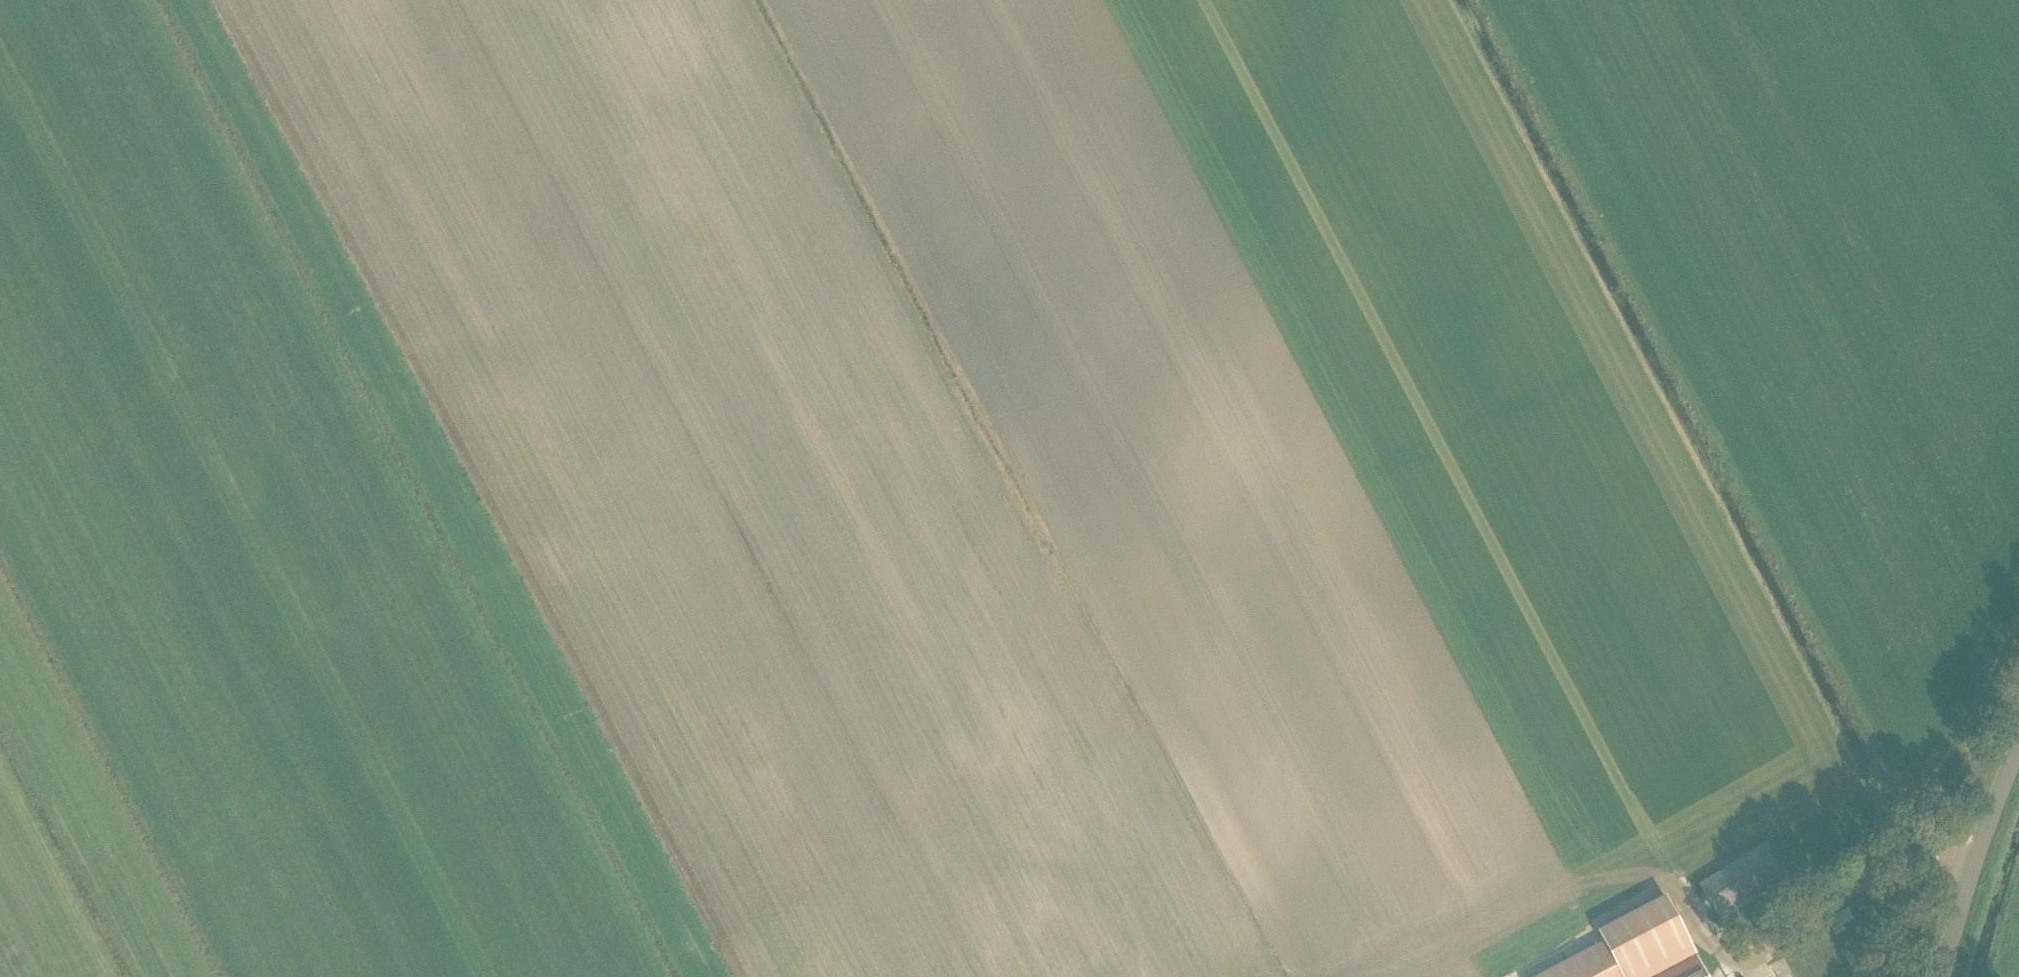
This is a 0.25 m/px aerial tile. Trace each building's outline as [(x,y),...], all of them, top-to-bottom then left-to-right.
[(1721,923),(1789,881),(1768,847),(1700,889),(1721,923)] [(1605,943),(1623,976),(1646,976),(1695,952),(1669,902),(1602,937),(1605,943)] [(1605,943),(1539,976),(1623,976),(1605,943)] [(1695,952),(1646,976),(1708,976),(1695,952)]
